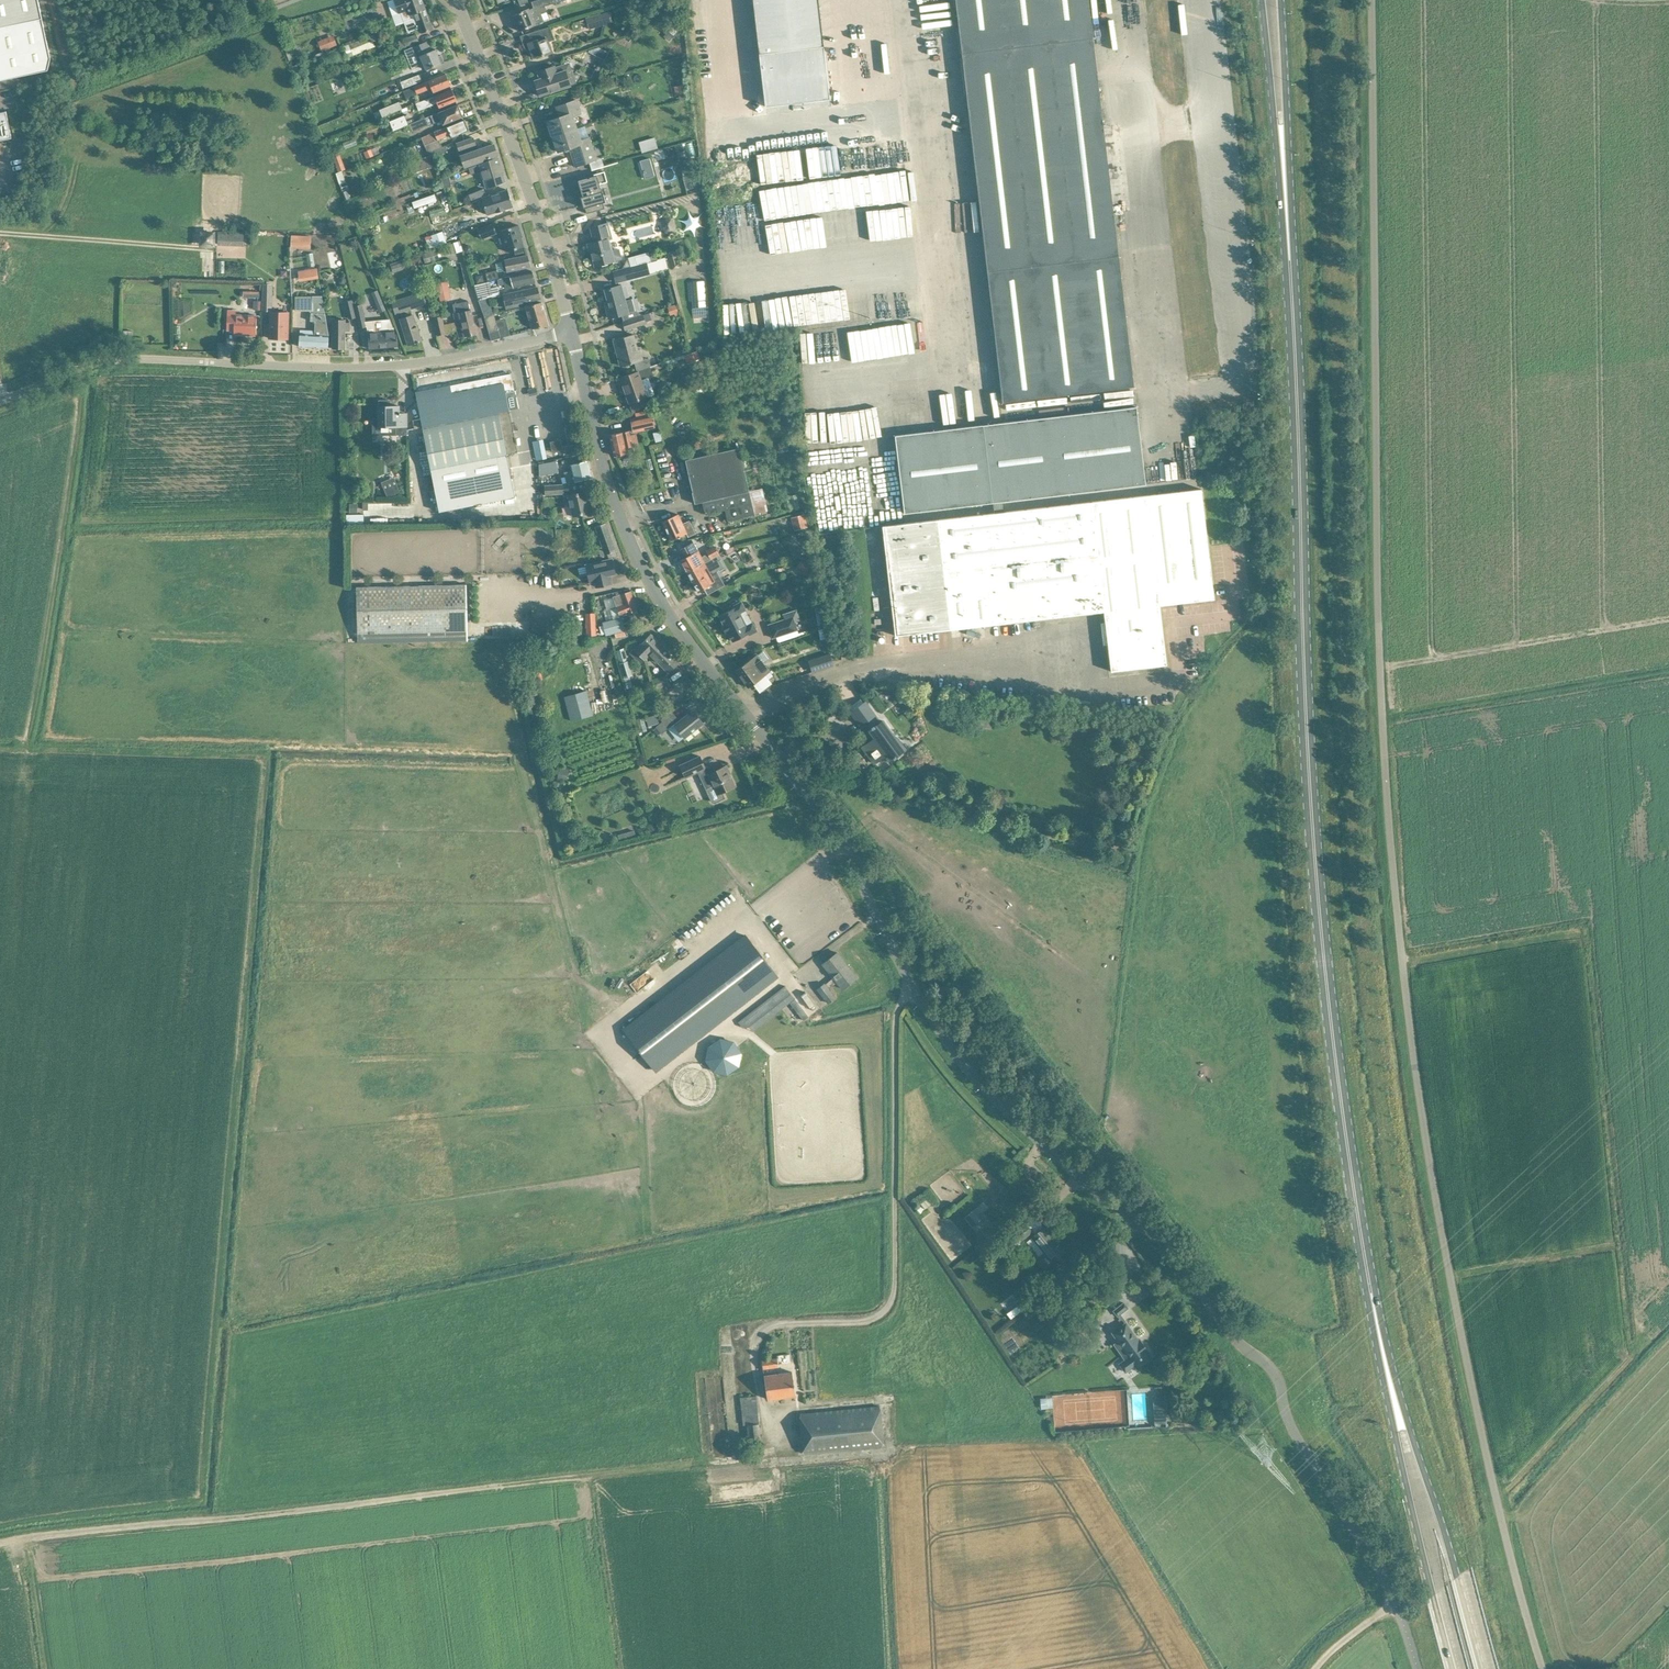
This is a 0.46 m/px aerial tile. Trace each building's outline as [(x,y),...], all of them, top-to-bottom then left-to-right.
[(42,18),(38,0),(0,0),(0,27),(42,18)] [(426,9),(422,0),(394,0),(398,14),(400,13),(404,22),(405,21),(418,16),(417,12),(426,9)] [(565,0),(539,0),(531,2),(533,8),(529,10),(528,9),(513,15),(519,31),(544,21),(541,14),(547,12),(546,6),(565,0)] [(765,107),(830,99),(818,0),(752,0),(765,107)] [(1133,387),(1088,0),(955,0),(1002,402),(1133,387)] [(405,21),(404,22),(407,32),(420,27),(422,33),(433,29),(426,9),(417,12),(418,16),(405,21)] [(587,22),(589,30),(613,23),(609,11),(585,18),(586,19),(579,21),(580,24),(587,22)] [(42,18),(0,27),(0,80),(53,69),(42,18)] [(554,40),(549,27),(520,36),(524,48),(525,47),(526,48),(528,49),(530,49),(533,58),(542,54),(542,57),(553,53),(549,42),(554,40)] [(372,35),(362,39),(350,44),(354,54),(375,46),(373,40),(386,35),(384,31),(372,35)] [(407,45),(419,41),(417,34),(404,39),(407,45)] [(337,45),(333,35),(317,41),(321,51),(337,45)] [(426,41),(404,51),(411,68),(424,63),(426,70),(432,68),(442,64),(441,62),(444,61),(441,55),(439,56),(436,49),(435,50),(431,51),(426,41)] [(290,61),(294,59),(293,55),(295,54),(293,47),(285,50),(290,61)] [(605,60),(609,52),(599,47),(590,50),(589,52),(605,60)] [(555,67),(555,66),(537,72),(540,79),(535,81),(540,96),(577,84),(570,63),(555,67)] [(291,67),(296,78),(303,76),(298,64),(291,67)] [(403,88),(421,80),(419,74),(401,82),(403,88)] [(415,86),(403,91),(405,97),(417,93),(431,87),(433,92),(440,89),(450,85),(446,74),(436,78),(415,86)] [(522,91),(532,91),(531,77),(522,77),(522,91)] [(452,89),(442,93),(421,101),(422,102),(416,104),(418,110),(437,103),(439,107),(457,100),(452,89)] [(684,90),(671,94),(674,103),(687,99),(684,90)] [(553,137),(577,128),(573,116),(582,113),(577,100),(566,103),(556,107),(559,117),(547,121),(553,137)] [(388,114),(403,108),(401,101),(385,108),(388,114)] [(463,117),(458,104),(409,124),(412,130),(413,131),(428,125),(428,126),(441,121),(443,125),(463,117)] [(0,112),(0,141),(12,138),(7,111),(0,112)] [(389,121),(393,130),(408,125),(404,115),(389,121)] [(464,120),(454,124),(421,137),(424,144),(437,139),(438,140),(450,135),(451,137),(468,130),(464,120)] [(577,128),(553,137),(558,152),(569,148),(576,167),(590,162),(592,169),(603,166),(600,159),(597,160),(589,137),(581,140),(577,128)] [(473,137),(463,141),(456,143),(465,167),(498,155),(494,144),(477,150),(475,146),(476,145),(473,137)] [(655,137),(643,141),(646,151),(658,148),(655,137)] [(445,146),(432,151),(435,156),(447,151),(445,146)] [(339,153),(333,155),(339,172),(342,171),(345,169),(339,153)] [(433,154),(409,164),(412,173),(437,164),(433,154)] [(498,157),(469,168),(471,174),(489,167),(492,176),(484,179),(487,188),(505,181),(498,157)] [(339,172),(335,174),(342,192),(347,190),(349,189),(342,171),(339,172)] [(607,182),(604,171),(594,174),(594,177),(578,181),(584,203),(587,214),(605,209),(603,203),(605,202),(602,191),(600,184),(607,182)] [(448,176),(446,176),(441,178),(445,188),(451,186),(448,176)] [(20,177),(12,179),(13,185),(22,184),(20,177)] [(472,202),(484,197),(487,196),(484,188),(469,194),(472,202)] [(508,190),(482,199),(487,215),(513,206),(508,190)] [(435,194),(412,203),(420,221),(443,212),(435,194)] [(676,232),(672,216),(664,219),(663,220),(662,221),(662,224),(662,227),(663,230),(664,232),(665,233),(666,234),(667,234),(676,232)] [(601,225),(591,228),(594,242),(591,243),(593,250),(591,251),(595,266),(606,263),(623,258),(620,248),(611,251),(608,240),(612,239),(607,223),(601,225)] [(492,224),(477,230),(481,239),(496,233),(492,224)] [(521,233),(518,225),(500,230),(507,252),(524,247),(520,233),(521,233)] [(244,246),(245,232),(218,231),(218,245),(244,246)] [(430,248),(446,242),(442,232),(427,237),(430,248)] [(291,248),(310,249),(311,236),(291,235),(291,248)] [(460,240),(450,243),(453,254),(463,251),(460,240)] [(437,249),(422,253),(425,263),(440,258),(437,249)] [(679,268),(674,251),(665,253),(669,270),(679,268)] [(531,266),(527,255),(515,258),(500,260),(504,272),(519,268),(531,266)] [(640,255),(629,258),(631,267),(642,264),(640,255)] [(391,266),(393,272),(405,268),(403,262),(391,266)] [(631,267),(613,272),(616,283),(650,274),(647,262),(642,264),(631,267)] [(496,270),(486,273),(488,281),(498,278),(496,270)] [(536,282),(532,271),(521,273),(503,277),(505,284),(512,282),(513,287),(536,282)] [(672,282),(673,288),(681,286),(679,280),(672,282)] [(449,291),(447,281),(436,284),(438,293),(449,291)] [(263,286),(263,300),(272,300),(272,286),(263,286)] [(506,286),(489,290),(485,291),(486,293),(478,295),(479,299),(487,297),(487,298),(489,298),(507,293),(506,286)] [(622,322),(642,315),(635,311),(632,299),(624,301),(620,286),(605,290),(610,307),(606,308),(609,318),(620,315),(622,322)] [(540,298),(537,287),(503,295),(507,311),(516,309),(514,303),(540,298)] [(386,311),(377,290),(371,293),(380,313),(386,311)] [(424,292),(397,300),(401,313),(428,304),(424,292)] [(321,296),(295,296),(295,311),(311,311),(310,321),(315,321),(314,332),(300,331),(299,346),(328,348),(328,337),(321,296)] [(480,300),(482,308),(491,306),(489,298),(480,300)] [(356,317),(351,300),(344,301),(349,319),(356,317)] [(476,334),(471,310),(470,310),(468,301),(452,304),(454,313),(454,314),(456,323),(443,326),(445,334),(457,331),(459,338),(476,334)] [(548,325),(542,303),(525,306),(532,328),(548,325)] [(366,327),(362,304),(354,306),(359,328),(366,327)] [(676,305),(668,308),(670,315),(674,314),(675,316),(679,315),(676,305)] [(228,311),(227,319),(227,330),(234,330),(234,335),(256,336),(256,316),(235,315),(236,311),(228,311)] [(270,312),(269,338),(288,339),(288,312),(270,312)] [(649,313),(642,315),(622,322),(625,330),(645,323),(644,322),(651,320),(649,313)] [(489,332),(498,329),(493,314),(484,317),(489,332)] [(422,340),(418,330),(413,315),(400,319),(408,345),(422,340)] [(445,334),(443,326),(441,316),(434,318),(438,335),(445,334)] [(375,332),(368,333),(369,348),(397,346),(396,334),(395,334),(394,327),(393,327),(390,319),(374,320),(375,332)] [(350,331),(350,323),(345,323),(345,320),(333,320),(332,337),(332,348),(345,348),(345,331),(350,331)] [(633,334),(625,336),(614,339),(622,366),(643,360),(640,351),(637,351),(633,334)] [(684,355),(687,364),(699,359),(695,351),(684,355)] [(647,397),(641,379),(638,371),(627,375),(616,378),(619,387),(623,386),(629,402),(628,403),(632,413),(649,403),(647,397)] [(415,392),(421,419),(423,427),(431,469),(435,490),(511,475),(506,454),(517,452),(506,393),(514,391),(511,373),(416,392),(415,392)] [(379,400),(379,411),(379,426),(396,426),(396,435),(407,435),(407,413),(400,414),(400,412),(399,412),(399,406),(389,406),(389,400),(379,400)] [(1145,484),(1145,483),(1136,407),(895,435),(904,512),(993,502),(993,505),(1002,504),(1002,501),(1134,486),(1145,484)] [(633,432),(646,429),(654,427),(652,414),(630,419),(633,432)] [(414,429),(423,427),(421,419),(413,420),(414,429)] [(621,432),(610,434),(615,456),(617,456),(618,456),(625,454),(629,456),(631,456),(633,452),(632,444),(638,442),(636,433),(629,434),(629,431),(621,432)] [(566,448),(575,446),(572,434),(563,436),(566,448)] [(788,442),(779,443),(780,451),(789,450),(788,442)] [(534,458),(546,455),(548,460),(554,458),(551,444),(531,449),(534,458)] [(750,491),(749,486),(740,448),(687,460),(694,492),(692,492),(695,504),(702,502),(705,514),(725,510),(727,521),(738,518),(767,512),(762,488),(750,491)] [(556,460),(539,464),(539,476),(559,472),(556,460)] [(571,470),(564,472),(567,483),(574,481),(574,482),(582,480),(592,477),(588,460),(583,461),(577,462),(570,464),(571,470)] [(399,491),(394,481),(384,485),(388,496),(399,491)] [(546,494),(563,493),(563,484),(545,486),(546,494)] [(937,520),(882,526),(895,636),(950,629),(1104,611),(1111,671),(1166,665),(1159,605),(1214,599),(1201,489),(1003,512),(1002,504),(993,505),(994,513),(937,520)] [(585,491),(575,494),(563,496),(565,505),(570,504),(573,516),(592,512),(589,500),(587,500),(585,491)] [(537,517),(537,509),(519,509),(519,517),(537,517)] [(678,514),(663,521),(671,540),(678,537),(679,538),(680,537),(680,536),(686,533),(688,537),(695,534),(689,520),(682,523),(678,514)] [(791,518),(794,531),(807,527),(804,514),(791,518)] [(609,557),(618,556),(606,522),(595,526),(602,546),(598,548),(601,557),(608,554),(609,557)] [(681,560),(687,571),(718,553),(716,548),(701,557),(693,542),(681,549),(686,558),(681,560)] [(800,552),(787,556),(790,564),(802,559),(800,552)] [(718,553),(687,571),(698,592),(708,587),(710,585),(704,575),(710,572),(713,574),(719,571),(718,569),(724,566),(720,560),(722,559),(718,553)] [(609,575),(615,573),(612,559),(586,565),(590,582),(595,581),(596,587),(611,583),(609,575)] [(804,580),(809,572),(799,566),(794,574),(804,580)] [(466,584),(356,587),(357,634),(379,634),(379,643),(467,641),(466,584)] [(637,610),(630,592),(620,594),(613,597),(620,616),(637,610)] [(719,616),(727,632),(732,641),(748,633),(749,635),(757,631),(752,623),(745,626),(739,614),(744,611),(745,609),(742,603),(740,602),(734,605),(735,608),(719,616)] [(587,636),(596,635),(595,613),(586,613),(587,636)] [(793,616),(768,625),(773,638),(798,630),(793,616)] [(621,618),(602,624),(602,626),(605,633),(605,636),(617,632),(618,637),(625,635),(621,618)] [(563,640),(565,640),(581,639),(581,626),(563,627),(563,640)] [(827,627),(818,630),(820,640),(828,638),(827,627)] [(504,641),(505,631),(489,631),(489,641),(504,641)] [(659,645),(659,646),(661,644),(651,634),(642,643),(631,654),(640,664),(648,656),(659,645)] [(677,664),(659,646),(659,645),(648,656),(654,662),(656,661),(668,673),(677,664)] [(622,671),(630,669),(624,648),(615,651),(622,671)] [(830,653),(809,660),(812,671),(833,665),(830,653)] [(770,671),(757,655),(736,671),(748,687),(770,671)] [(630,669),(622,671),(627,689),(632,687),(629,676),(632,675),(630,669)] [(654,689),(664,686),(669,684),(666,675),(651,680),(654,689)] [(564,701),(569,726),(590,722),(586,697),(564,701)] [(851,712),(866,733),(872,740),(862,747),(867,754),(874,763),(879,760),(887,754),(891,760),(893,758),(894,759),(896,757),(895,756),(901,752),(904,750),(895,737),(883,720),(880,722),(865,702),(864,702),(851,712)] [(679,721),(673,713),(671,711),(660,719),(662,721),(656,727),(661,733),(670,726),(669,725),(673,722),(675,725),(674,725),(684,737),(703,723),(693,710),(679,721)] [(700,756),(680,765),(686,777),(697,771),(704,768),(712,786),(706,789),(711,802),(715,803),(724,799),(721,792),(734,786),(726,769),(727,768),(726,765),(710,773),(707,767),(705,768),(700,756)] [(675,903),(681,916),(674,919),(679,930),(691,925),(681,901),(675,903)] [(746,935),(624,1030),(654,1070),(777,976),(746,935)] [(837,953),(829,959),(823,964),(834,978),(825,985),(824,984),(817,989),(828,1003),(835,998),(828,989),(837,982),(842,989),(857,977),(837,953)] [(785,986),(738,1022),(743,1028),(749,1027),(792,994),(785,986)] [(800,993),(796,995),(804,1007),(808,1004),(800,993)] [(809,1016),(795,998),(782,1008),(796,1026),(809,1016)] [(974,1216),(963,1222),(972,1238),(983,1232),(974,1216)] [(1018,1243),(1032,1231),(1026,1224),(1012,1235),(1018,1243)] [(1044,1226),(1036,1233),(1032,1237),(1045,1253),(1036,1260),(1043,1269),(1052,1262),(1056,1259),(1064,1252),(1058,1245),(1059,1244),(1058,1243),(1056,1245),(1049,1236),(1051,1234),(1044,1226)] [(1000,1245),(1005,1251),(1016,1242),(1011,1236),(1000,1245)] [(1007,1321),(1019,1312),(1010,1300),(998,1309),(1007,1321)] [(1124,1303),(1115,1309),(1113,1311),(1125,1326),(1114,1334),(1129,1356),(1119,1363),(1125,1373),(1136,1365),(1137,1367),(1146,1362),(1142,1356),(1149,1351),(1143,1343),(1141,1345),(1126,1324),(1127,1323),(1120,1314),(1128,1308),(1124,1303)] [(1090,1352),(1090,1339),(1075,1340),(1075,1353),(1090,1352)] [(762,1360),(763,1369),(778,1367),(777,1358),(762,1360)] [(792,1372),(764,1376),(767,1399),(795,1396),(792,1372)] [(762,1449),(756,1396),(740,1397),(743,1429),(748,1429),(750,1450),(762,1449)] [(1049,1403),(1037,1404),(1038,1414),(1050,1413),(1049,1403)] [(883,1446),(881,1417),(880,1406),(800,1414),(804,1453),(883,1446)] [(1166,1417),(1155,1416),(1154,1425),(1165,1426),(1166,1417)]
